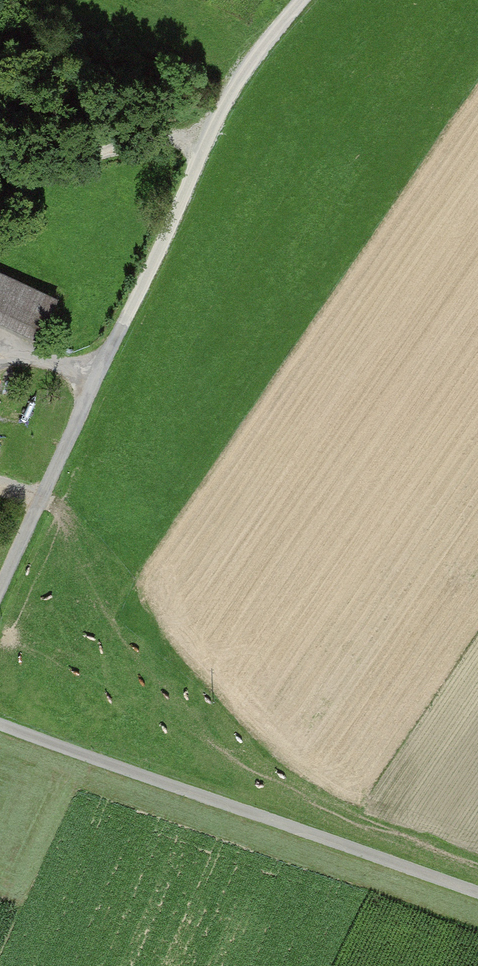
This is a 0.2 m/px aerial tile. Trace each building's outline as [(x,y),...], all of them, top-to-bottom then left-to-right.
[(38,341),(57,302),(0,274),(0,323),(38,341)]
